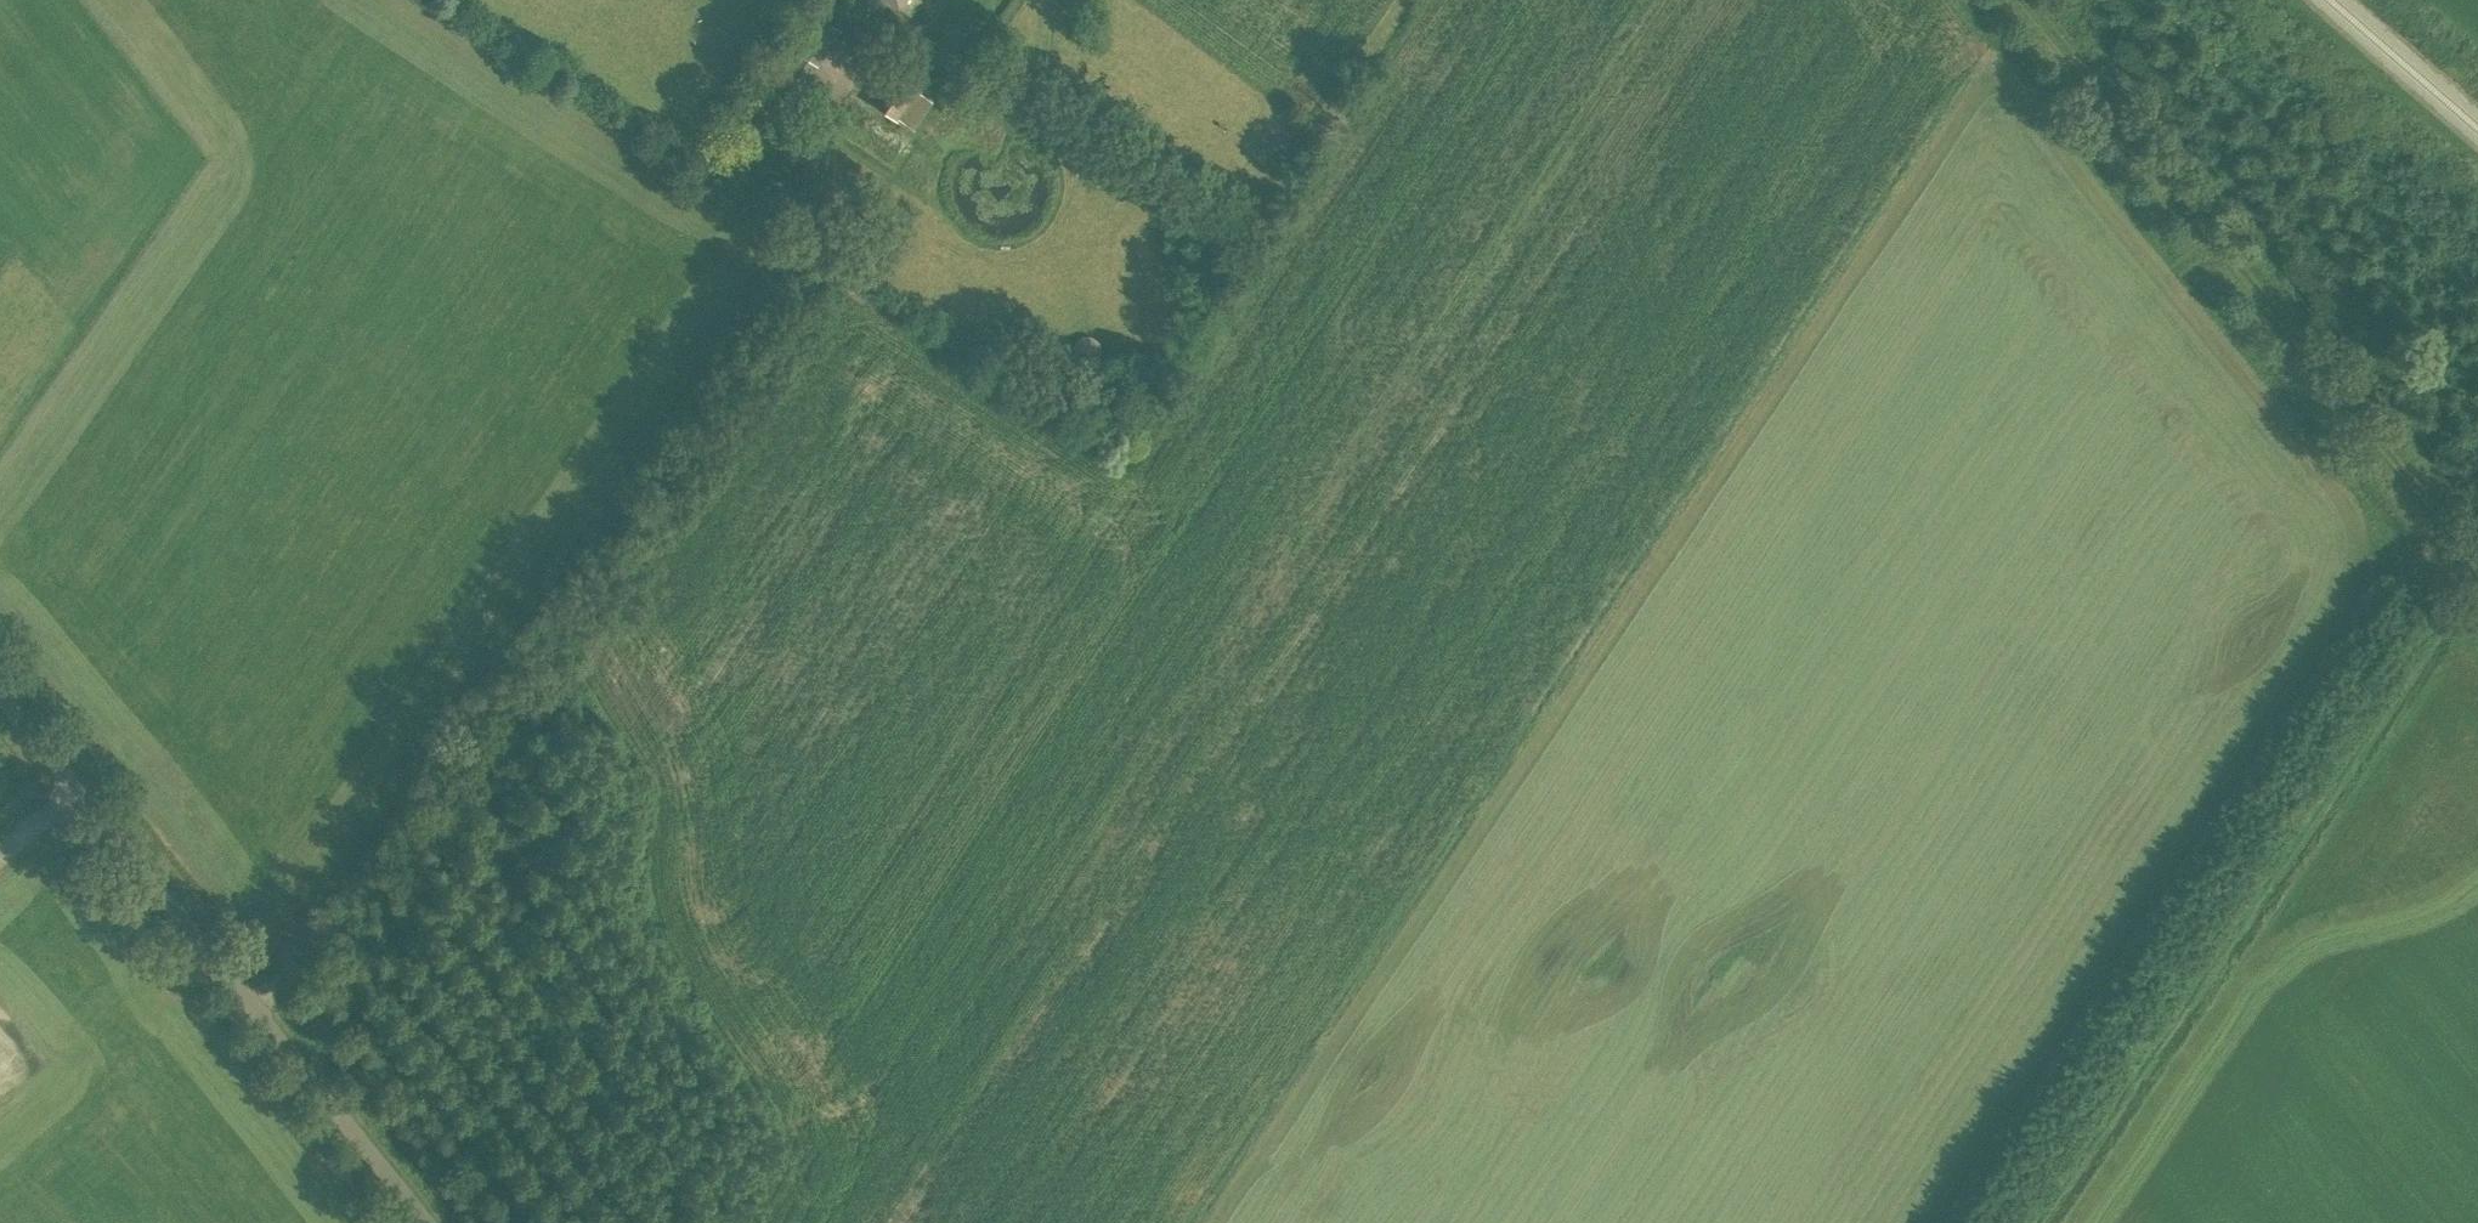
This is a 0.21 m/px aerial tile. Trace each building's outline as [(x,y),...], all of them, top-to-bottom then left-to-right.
[(920,0),(888,0),(910,14),(920,0)] [(789,106),(839,30),(813,13),(762,89),(789,106)] [(913,131),(934,101),(920,91),(921,90),(892,69),(869,100),(899,121),(899,120),(913,131)]
